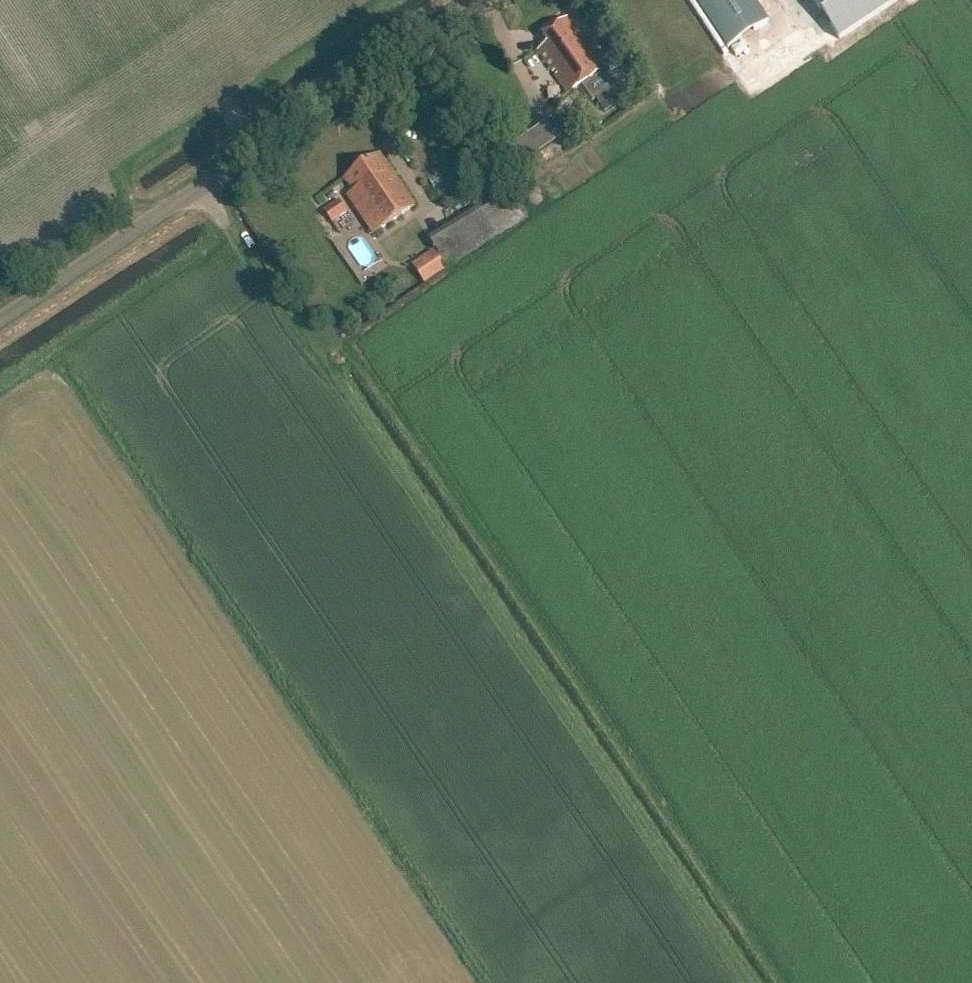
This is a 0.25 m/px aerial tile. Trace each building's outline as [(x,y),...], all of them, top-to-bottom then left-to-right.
[(768,20),(755,0),(696,0),(728,47),(768,20)] [(839,40),(899,0),(813,0),(839,40)] [(604,70),(568,17),(542,34),(548,43),(538,50),(552,72),(555,70),(558,75),(555,77),(567,95),(582,85),(590,97),(612,81),(604,70)] [(524,139),(512,147),(524,164),(535,156),(524,139)] [(373,233),(415,205),(380,154),(344,178),(353,191),(347,195),(373,233)] [(447,267),(525,217),(506,188),(428,237),(447,267)] [(332,221),(348,210),(340,198),(324,208),(332,221)]
